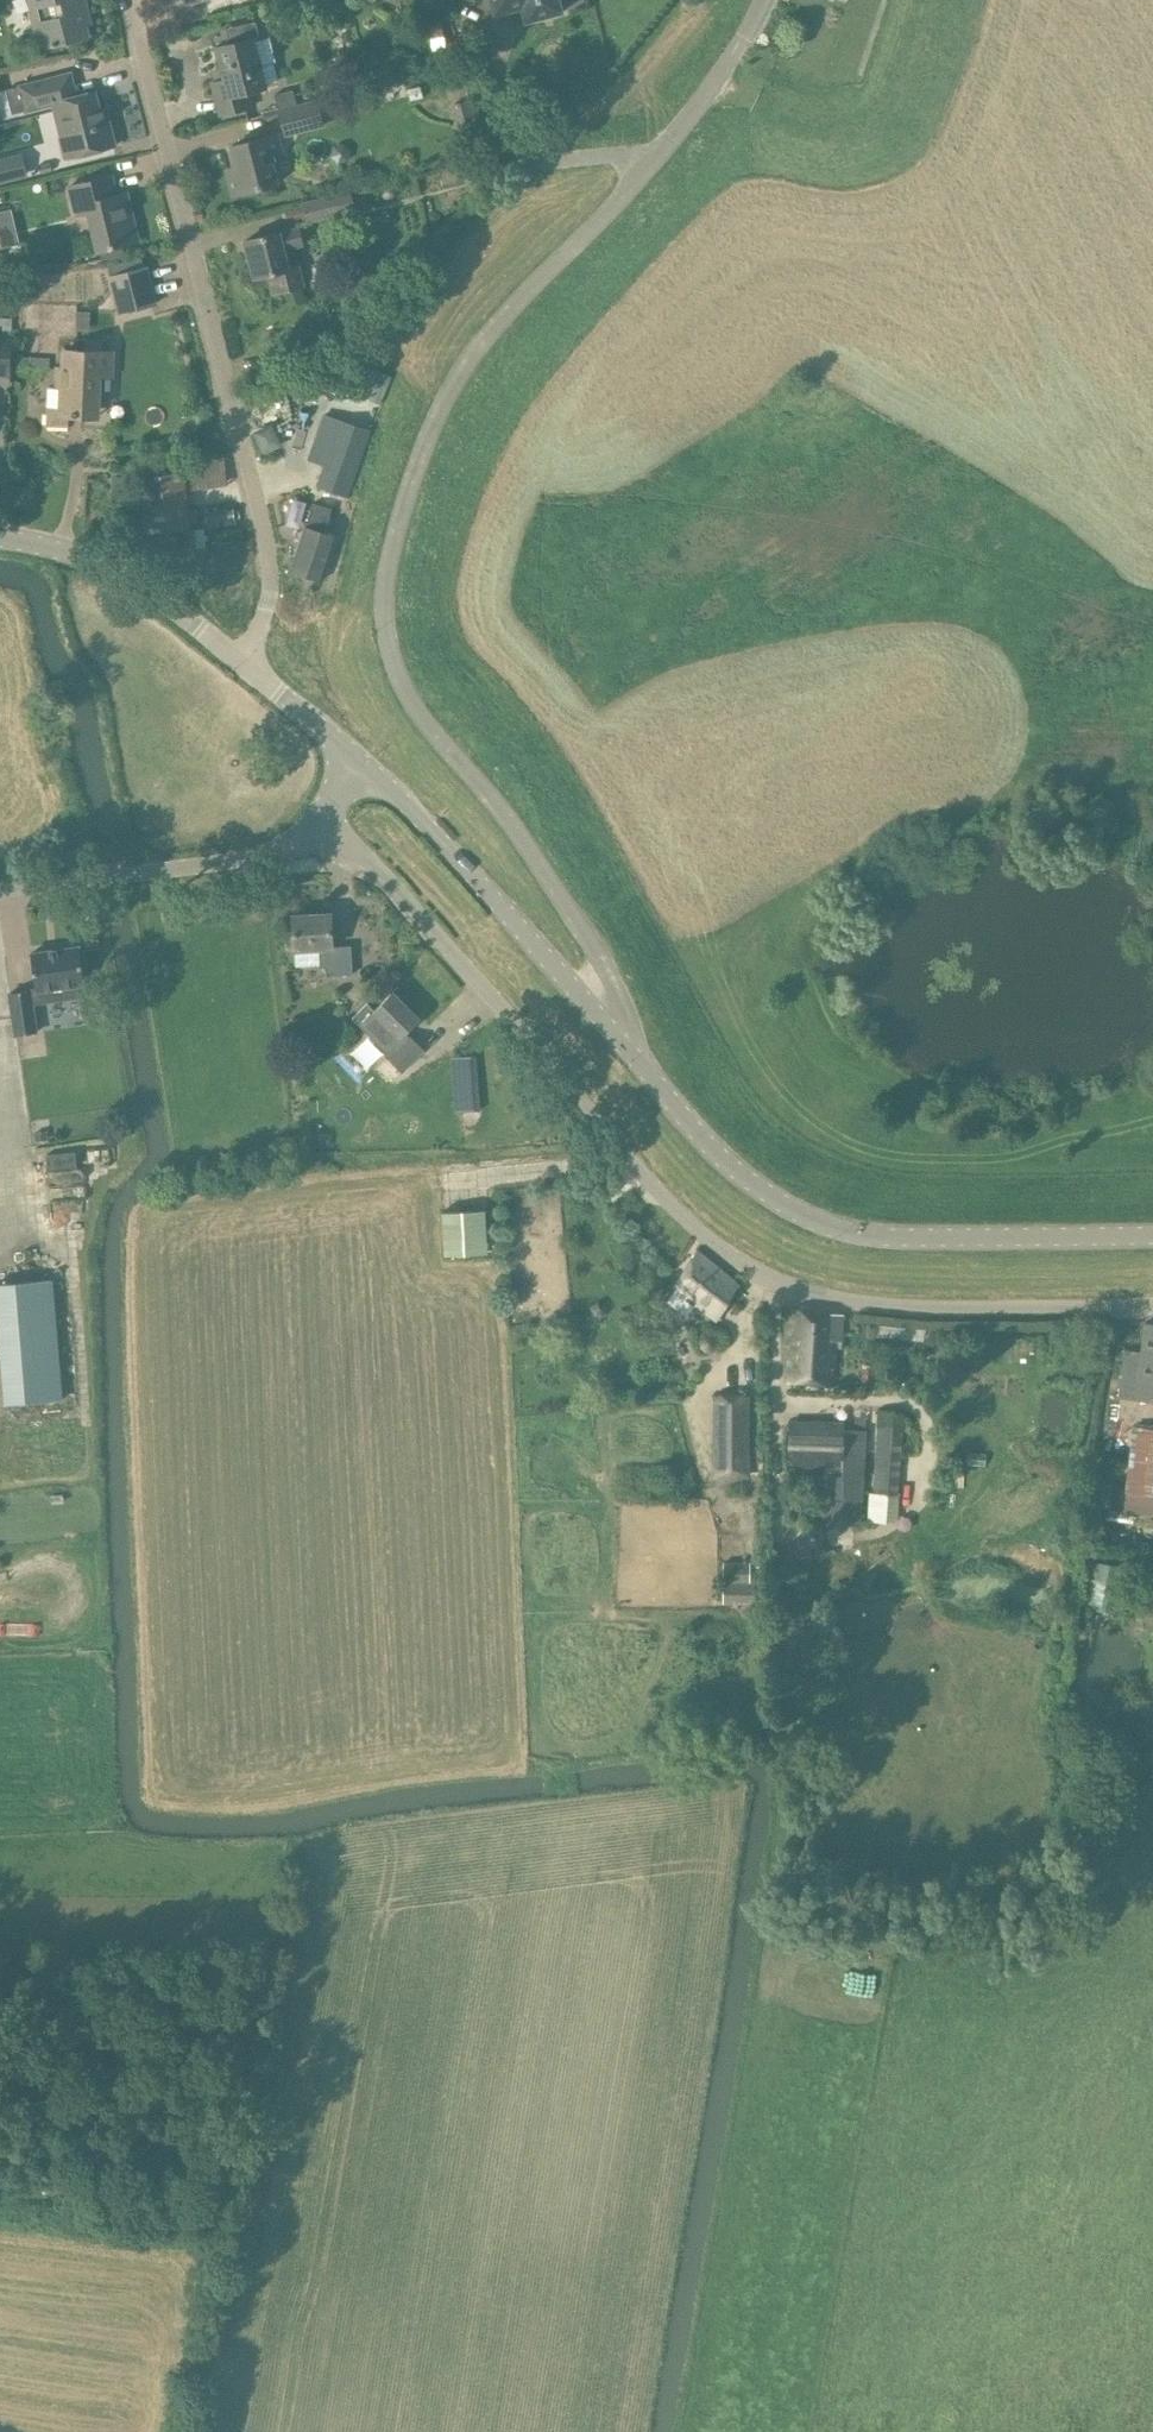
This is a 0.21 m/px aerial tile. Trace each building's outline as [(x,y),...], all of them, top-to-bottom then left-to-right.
[(78,0),(35,0),(47,47),(87,37),(78,0)] [(494,15),(522,8),(526,22),(562,12),(559,0),(490,0),(494,15)] [(224,81),(211,84),(219,115),(242,109),(252,107),(248,92),(268,87),(262,64),(276,61),(265,19),(257,22),(249,23),(253,38),(238,42),(215,47),(224,81)] [(6,90),(12,113),(54,103),(62,136),(61,136),(66,158),(115,145),(108,119),(102,120),(95,92),(71,98),(66,76),(71,75),(70,73),(6,90)] [(297,105),(293,90),(275,94),(279,108),(279,109),(297,105)] [(482,140),(471,99),(453,105),(464,145),(482,140)] [(324,125),(318,102),(297,107),(297,105),(279,109),(285,135),(324,125)] [(282,151),(278,134),(232,146),(238,172),(228,175),(233,195),(256,189),(278,184),(270,154),(282,151)] [(0,158),(0,180),(14,177),(8,156),(0,158)] [(88,181),(70,186),(77,215),(90,212),(99,251),(115,247),(138,241),(133,219),(127,221),(120,194),(116,195),(111,176),(88,181)] [(355,213),(349,191),(303,202),(309,225),(355,213)] [(0,212),(0,224),(10,222),(8,210),(0,212)] [(305,246),(300,227),(245,241),(254,278),(268,274),(273,294),(305,286),(300,267),(292,269),(287,250),(305,246)] [(155,304),(145,266),(110,275),(120,313),(155,304)] [(4,325),(3,336),(0,336),(0,376),(8,377),(11,342),(12,319),(0,318),(0,325),(4,325)] [(102,352),(62,350),(61,367),(56,366),(54,387),(50,387),(49,424),(71,426),(72,415),(83,416),(83,409),(99,410),(100,390),(111,391),(112,352),(102,352)] [(309,461),(325,466),(335,433),(366,444),(370,433),(324,417),(309,461)] [(278,445),(270,427),(257,433),(265,451),(278,445)] [(351,488),(366,444),(335,433),(325,466),(321,478),(351,488)] [(187,487),(225,485),(224,464),(186,466),(187,487)] [(185,467),(153,470),(157,528),(189,525),(185,467)] [(322,581),(337,536),(324,532),(332,508),(314,502),(291,570),(322,581)] [(209,522),(236,520),(235,511),(208,515),(209,522)] [(184,529),(186,547),(197,546),(195,528),(184,529)] [(333,947),(331,914),(293,916),(295,965),(320,964),(320,967),(327,967),(327,976),(353,974),(351,946),(333,947)] [(79,946),(31,953),(37,990),(50,988),(52,1000),(86,995),(79,946)] [(367,1004),(353,1018),(389,1055),(409,1035),(405,1031),(419,1018),(393,992),(374,1011),(367,1004)] [(389,1055),(388,1056),(388,1057),(401,1070),(402,1071),(423,1049),(409,1035),(389,1055)] [(480,1110),(476,1056),(452,1057),(456,1112),(480,1110)] [(472,1255),(470,1211),(443,1212),(445,1256),(472,1255)] [(674,1291),(667,1300),(688,1317),(698,1304),(717,1320),(738,1285),(697,1251),(675,1286),(675,1287),(677,1288),(674,1291)] [(52,1279),(0,1284),(0,1355),(4,1402),(63,1397),(52,1279)] [(843,1314),(788,1308),(785,1380),(834,1382),(835,1351),(841,1351),(842,1338),(843,1314)] [(1121,1397),(1122,1397),(1123,1382),(1139,1384),(1138,1398),(1152,1400),(1152,1324),(1145,1323),(1142,1352),(1130,1351),(1125,1350),(1121,1397)] [(926,1329),(890,1325),(889,1337),(925,1340),(926,1329)] [(717,1396),(717,1475),(747,1475),(747,1396),(717,1396)] [(901,1413),(879,1412),(874,1491),(896,1492),(901,1413)] [(866,1430),(790,1425),(787,1473),(825,1475),(823,1522),(861,1525),(866,1430)] [(1125,1511),(1152,1512),(1152,1426),(1129,1425),(1125,1511)] [(1127,1566),(1095,1560),(1089,1599),(1120,1605),(1127,1566)] [(751,1561),(724,1561),(723,1603),(758,1604),(758,1581),(761,1581),(761,1566),(751,1565),(751,1561)]
